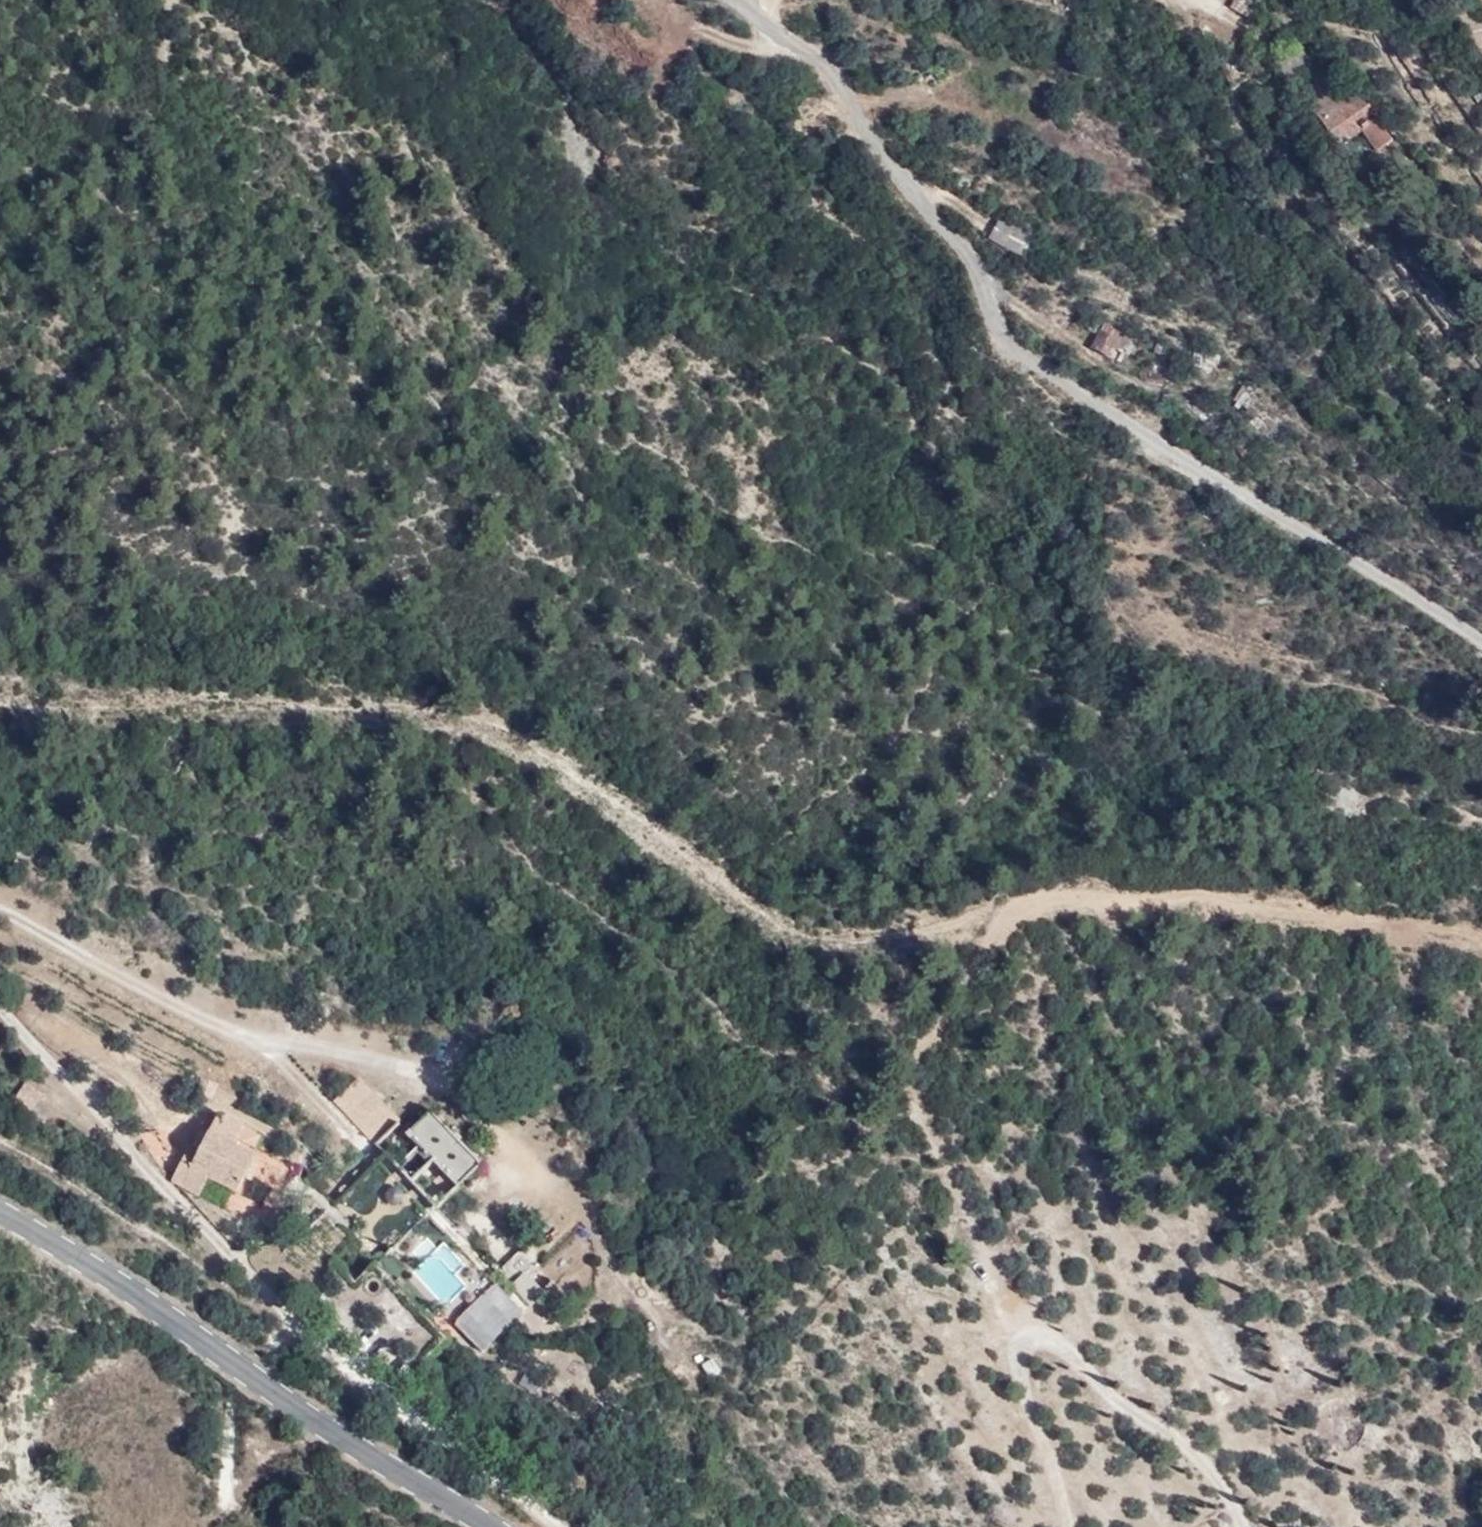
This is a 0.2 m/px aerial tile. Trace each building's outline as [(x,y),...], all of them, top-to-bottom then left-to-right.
[(1315,71),(1295,84),(1309,104),(1302,107),(1330,143),(1350,131),(1368,156),(1384,145),(1366,120),(1372,117),(1350,86),(1335,97),(1315,71)] [(982,238),(984,241),(1017,258),(1029,237),(991,217),(982,238)] [(1104,355),(1117,332),(1100,323),(1086,345),(1104,355)] [(419,1147),(459,1190),(484,1166),(433,1112),(408,1135),(419,1147)] [(232,1146),(236,1140),(243,1128),(218,1114),(195,1156),(186,1151),(170,1180),(198,1196),(199,1194),(207,1179),(234,1193),(254,1158),(232,1146)] [(293,1171),(236,1140),(232,1146),(254,1158),(234,1193),(207,1179),(199,1194),(262,1228),(293,1171)] [(520,1248),(498,1264),(520,1295),(543,1278),(520,1248)] [(458,1322),(484,1350),(509,1325),(504,1319),(519,1305),(498,1284),(458,1322)]
